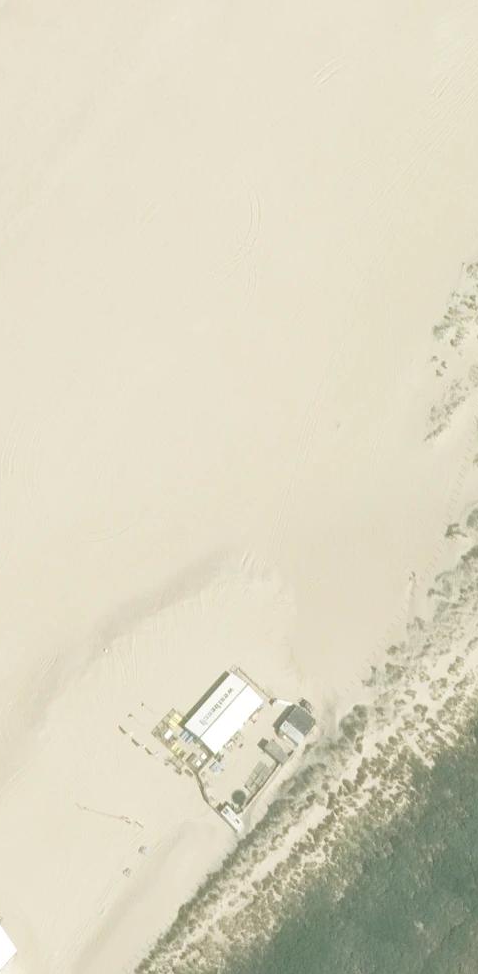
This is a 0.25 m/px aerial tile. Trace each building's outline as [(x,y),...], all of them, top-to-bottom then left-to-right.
[(230,672),(184,727),(215,753),(261,698),(230,672)] [(0,942),(0,973),(3,973),(17,958),(0,942)]
